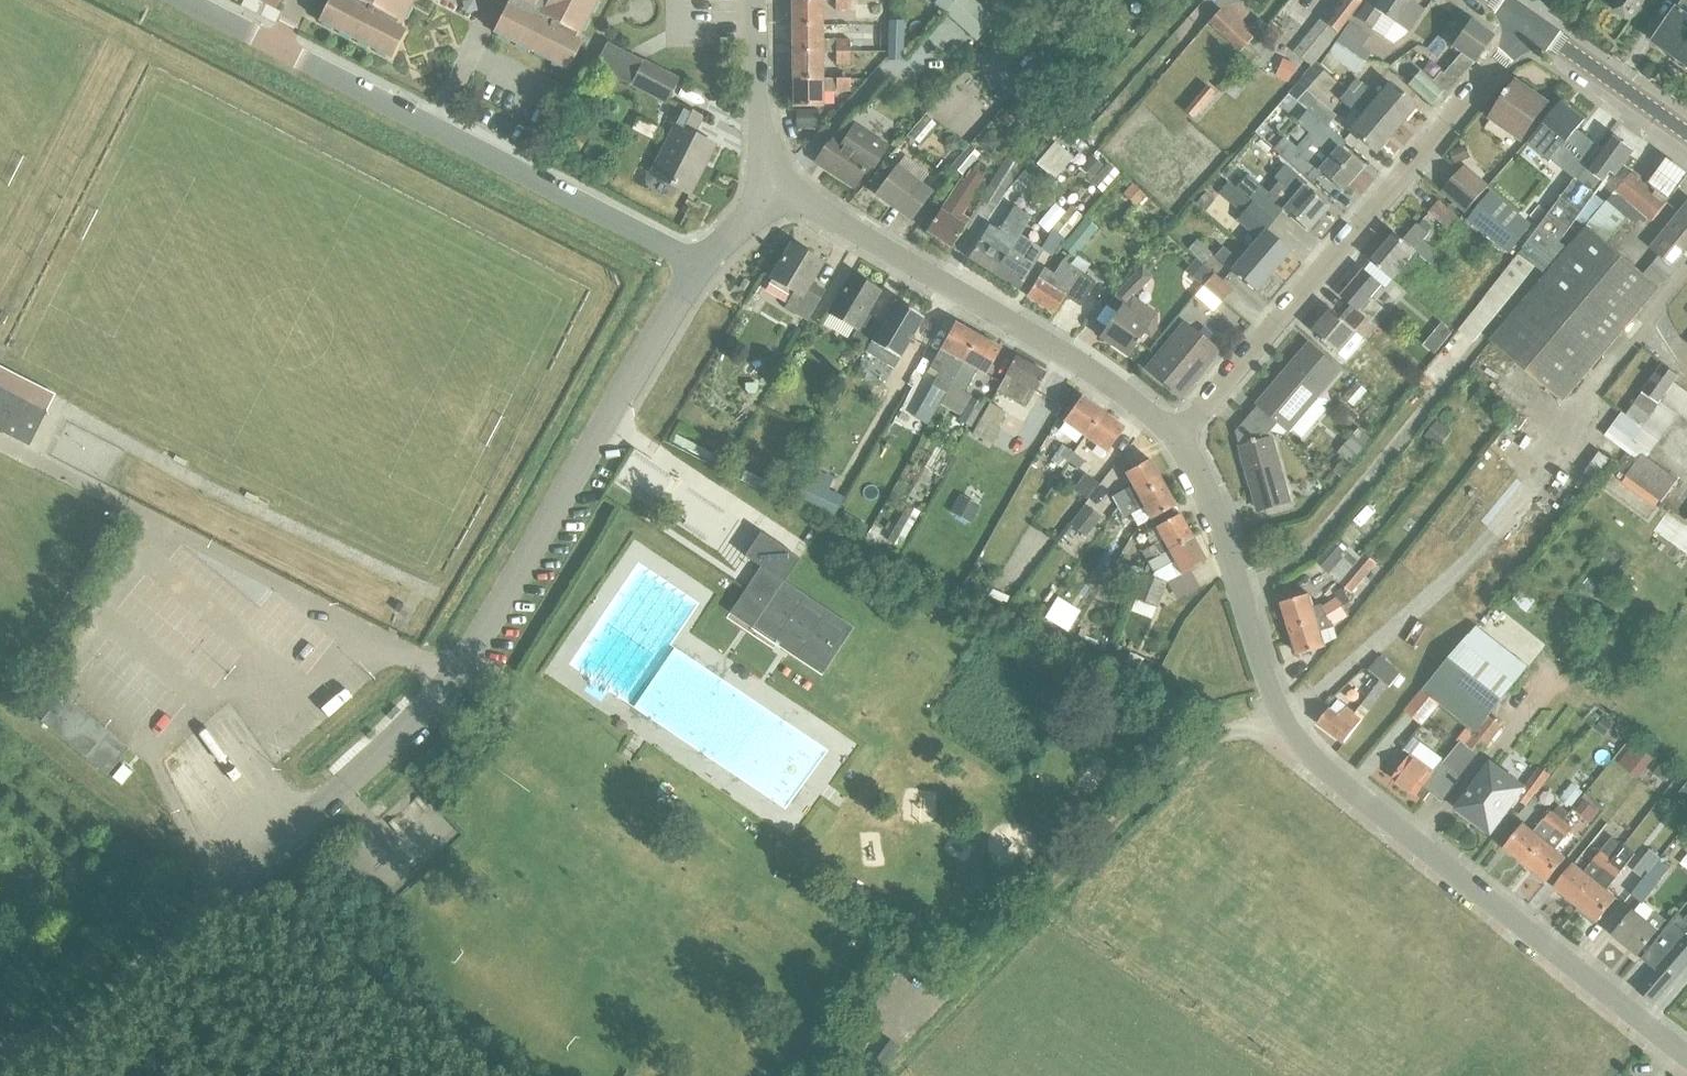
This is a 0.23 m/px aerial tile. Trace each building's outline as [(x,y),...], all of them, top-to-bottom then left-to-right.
[(277,8),(281,0),(261,0),(277,8)] [(319,24),(392,61),(406,33),(400,30),(416,0),(331,0),(319,24)] [(599,0),(512,0),(494,35),(569,73),(584,44),(578,41),(599,0)] [(792,25),(822,25),(822,0),(792,0),(792,25)] [(836,11),(850,11),(850,0),(836,0),(836,11)] [(935,3),(977,41),(996,20),(974,0),(938,0),(935,3)] [(1347,20),(1361,1),(1360,0),(1341,0),(1324,21),(1319,17),(1293,51),(1310,65),(1332,40),(1347,20)] [(1384,36),(1394,21),(1408,31),(1423,8),(1412,0),(1367,0),(1355,17),(1384,36)] [(1612,8),(1629,21),(1644,0),(1618,0),(1612,8)] [(1655,41),(1675,55),(1677,60),(1681,66),(1686,68),(1686,0),(1684,0),(1655,41)] [(1207,22),(1239,51),(1252,37),(1220,8),(1207,22)] [(1440,71),(1431,80),(1420,70),(1408,83),(1431,105),(1442,91),(1445,94),(1473,62),(1473,63),(1493,34),(1469,18),(1451,44),(1461,51),(1442,73),(1440,71)] [(1369,35),(1349,21),(1334,42),(1362,65),(1370,52),(1362,46),(1369,35)] [(792,25),(792,52),(822,52),(836,51),(850,51),(850,39),(822,39),(822,25),(792,25)] [(1357,73),(1362,65),(1334,42),(1319,65),(1334,75),(1342,63),(1357,73)] [(607,43),(594,67),(666,104),(678,79),(644,61),(626,52),(607,43)] [(850,51),(836,51),(836,63),(850,63),(850,51)] [(792,52),(792,79),(822,78),(822,52),(792,52)] [(1293,80),(1302,60),(1286,53),(1277,73),(1293,80)] [(1066,76),(1062,80),(1050,69),(1043,76),(1056,87),(1046,98),(1068,117),(1088,95),(1066,76)] [(1290,94),(1326,125),(1335,114),(1308,91),(1315,83),(1305,75),(1290,94)] [(1185,102),(1196,113),(1220,88),(1208,77),(1185,102)] [(822,78),(792,79),(792,106),(822,106),(822,91),(836,91),(836,78),(822,78)] [(851,78),(836,78),(836,91),(851,91),(851,78)] [(1389,82),(1378,96),(1362,82),(1353,92),(1357,96),(1394,128),(1415,104),(1389,82)] [(1492,118),(1528,142),(1529,141),(1545,123),(1538,118),(1548,103),(1516,82),(1492,118)] [(1357,96),(1353,92),(1348,88),(1339,98),(1348,106),(1342,112),(1346,124),(1351,128),(1349,130),(1374,151),(1394,128),(1357,96)] [(1545,123),(1529,141),(1531,142),(1549,157),(1551,159),(1552,158),(1573,176),(1575,177),(1598,149),(1597,148),(1577,131),(1585,121),(1563,102),(1545,123)] [(652,175),(689,194),(714,145),(693,134),(702,117),(676,104),(667,122),(676,127),(652,175)] [(856,125),(844,144),(835,138),(829,147),(827,145),(816,162),(856,187),(866,173),(870,176),(889,147),(856,125)] [(1344,140),(1326,125),(1301,155),(1315,166),(1342,189),(1362,166),(1338,146),(1344,140)] [(1572,183),(1592,198),(1611,172),(1616,175),(1633,151),(1613,137),(1589,169),(1585,166),(1576,178),(1572,183)] [(1073,157),(1055,142),(1036,164),(1055,179),(1073,157)] [(1278,154),(1305,177),(1315,166),(1301,155),(1287,143),(1278,154)] [(1008,152),(978,199),(994,209),(1024,162),(1008,152)] [(1655,180),(1678,195),(1686,180),(1686,163),(1672,154),(1655,180)] [(931,192),(921,184),(928,173),(904,155),(876,194),(911,219),(931,192)] [(1444,192),(1467,212),(1489,186),(1466,167),(1444,192)] [(1247,174),(1236,187),(1252,201),(1274,219),(1275,220),(1284,210),(1307,229),(1327,206),(1303,186),(1306,182),(1291,169),(1280,182),(1279,180),(1269,193),(1247,174)] [(960,175),(939,209),(926,231),(951,246),(968,218),(961,214),(979,186),(975,184),(980,176),(970,170),(965,178),(960,175)] [(1567,247),(1545,273),(1547,274),(1512,316),(1492,341),(1540,381),(1563,402),(1658,287),(1606,242),(1623,222),(1621,221),(1626,216),(1636,225),(1640,219),(1644,222),(1648,217),(1653,221),(1668,203),(1631,172),(1616,189),(1584,225),(1585,226),(1567,248),(1567,247)] [(1258,237),(1248,249),(1272,270),(1290,250),(1265,229),(1274,219),(1252,201),(1236,187),(1228,180),(1218,192),(1242,212),(1237,219),(1258,237)] [(1535,266),(1545,273),(1567,247),(1559,241),(1592,198),(1572,183),(1505,274),(1457,332),(1472,344),(1535,266)] [(1491,192),(1469,220),(1510,253),(1532,225),(1512,208),(1491,192)] [(1430,211),(1451,230),(1461,219),(1440,201),(1430,211)] [(969,258),(993,273),(1004,256),(1020,234),(1031,217),(1013,205),(999,230),(990,225),(969,258)] [(1070,206),(1052,228),(1065,238),(1082,216),(1070,206)] [(1670,277),(1686,256),(1686,206),(1651,249),(1662,258),(1656,266),(1670,277)] [(1085,218),(1061,246),(1074,257),(1098,229),(1085,218)] [(1371,257),(1373,259),(1372,261),(1394,280),(1404,268),(1403,267),(1416,252),(1431,264),(1437,257),(1434,249),(1423,240),(1428,234),(1416,224),(1403,240),(1395,233),(1384,247),(1382,245),(1371,257)] [(1004,256),(993,273),(1018,289),(1043,249),(1031,241),(1020,234),(1004,256)] [(1188,249),(1203,262),(1211,253),(1196,240),(1188,249)] [(784,307),(807,320),(824,291),(809,283),(822,263),(792,245),(771,279),(786,288),(783,292),(791,296),(784,307)] [(1272,270),(1248,249),(1239,259),(1224,246),(1215,256),(1255,290),(1272,270)] [(1026,295),(1054,312),(1065,296),(1080,306),(1096,282),(1081,272),(1063,260),(1054,274),(1045,268),(1038,278),(1026,295)] [(1127,302),(1123,307),(1102,337),(1129,356),(1144,334),(1151,339),(1157,331),(1157,315),(1132,297),(1152,276),(1143,267),(1118,293),(1127,302)] [(1342,296),(1352,304),(1377,326),(1382,321),(1376,317),(1384,308),(1372,298),(1382,285),(1364,270),(1342,296)] [(867,312),(879,291),(850,274),(828,312),(856,328),(851,336),(864,343),(878,319),(867,312)] [(1213,274),(1203,285),(1222,302),(1232,290),(1213,274)] [(896,302),(866,352),(894,368),(923,318),(896,302)] [(1377,326),(1352,304),(1341,317),(1331,308),(1312,331),(1340,354),(1358,333),(1365,340),(1377,326)] [(964,362),(978,336),(955,323),(930,368),(939,374),(932,386),(947,394),(952,383),(953,381),(964,362)] [(1148,368),(1181,395),(1217,351),(1184,324),(1148,368)] [(1001,349),(978,336),(964,362),(953,381),(952,383),(965,390),(977,369),(987,375),(1001,349)] [(1261,406),(1252,417),(1271,433),(1280,423),(1289,430),(1340,370),(1310,344),(1259,405),(1261,406)] [(996,391),(1012,400),(1027,408),(1046,372),(1015,356),(996,391)] [(1627,453),(1616,468),(1663,502),(1679,480),(1647,457),(1679,414),(1686,420),(1686,391),(1675,382),(1680,376),(1664,364),(1626,414),(1622,411),(1604,436),(1627,453)] [(995,385),(983,378),(959,421),(971,427),(995,385)] [(923,404),(929,390),(915,383),(899,416),(924,428),(933,409),(923,404)] [(0,387),(0,430),(27,444),(44,410),(0,387)] [(1065,420),(1086,436),(1104,411),(1082,396),(1065,420)] [(1006,412),(990,403),(974,434),(993,444),(1002,429),(998,427),(1006,412)] [(1104,411),(1086,436),(1107,451),(1125,427),(1104,411)] [(1271,433),(1252,417),(1248,422),(1254,443),(1241,447),(1260,511),(1290,502),(1271,433)] [(672,441),(720,465),(723,458),(676,434),(672,441)] [(1069,460),(1074,453),(1061,444),(1056,453),(1067,460),(1069,462),(1070,460),(1069,460)] [(1085,461),(1074,453),(1069,460),(1070,460),(1069,462),(1079,469),(1085,461)] [(1112,495),(1119,507),(1163,482),(1150,459),(1126,472),(1133,484),(1112,495)] [(740,480),(780,500),(785,490),(745,470),(740,480)] [(1615,473),(1607,482),(1654,521),(1662,512),(1615,473)] [(1163,482),(1119,507),(1124,517),(1144,505),(1151,518),(1175,505),(1163,482)] [(962,487),(952,509),(976,519),(985,497),(962,487)] [(892,518),(899,515),(905,527),(921,519),(905,489),(883,500),(892,518)] [(1102,517),(1085,504),(1070,524),(1087,537),(1102,517)] [(1686,520),(1670,508),(1661,519),(1686,539),(1686,520)] [(1143,551),(1148,561),(1193,537),(1180,513),(1156,526),(1163,540),(1143,551)] [(1102,532),(1112,539),(1122,527),(1112,519),(1102,532)] [(1352,525),(1340,539),(1318,563),(1327,572),(1362,534),(1352,525)] [(745,556),(784,582),(800,558),(760,532),(745,556)] [(1193,537),(1148,561),(1149,561),(1135,598),(1157,607),(1167,582),(1182,574),(1206,561),(1193,537)] [(1341,584),(1352,593),(1377,563),(1366,554),(1341,584)] [(1143,569),(1133,565),(1135,561),(1123,557),(1115,577),(1137,585),(1143,569)] [(826,660),(846,630),(780,586),(760,616),(826,660)] [(752,588),(735,613),(749,621),(765,596),(752,588)] [(1282,603),(1291,630),(1317,621),(1343,607),(1351,603),(1343,588),(1335,593),(1338,599),(1323,608),(1322,605),(1314,607),(1310,595),(1282,603)] [(1317,621),(1291,630),(1299,656),(1327,648),(1322,632),(1336,628),(1335,624),(1348,616),(1343,607),(1317,621)] [(1476,625),(1437,673),(1490,716),(1527,666),(1476,625)] [(1381,657),(1370,669),(1382,680),(1389,685),(1390,687),(1401,674),(1381,657)] [(1490,716),(1437,673),(1423,691),(1440,704),(1476,733),(1467,745),(1462,741),(1444,763),(1449,768),(1430,791),(1442,801),(1461,777),(1460,776),(1477,754),(1479,755),(1502,726),(1490,716)] [(1330,708),(1318,723),(1345,743),(1382,694),(1375,689),(1356,713),(1339,700),(1332,709),(1330,708)] [(1440,704),(1423,691),(1406,711),(1423,725),(1440,704)] [(41,721),(105,775),(128,749),(63,695),(41,721)] [(1603,717),(1595,728),(1605,735),(1613,725),(1603,717)] [(1635,743),(1618,763),(1638,779),(1654,759),(1635,743)] [(1421,745),(1393,779),(1414,796),(1416,794),(1424,799),(1430,791),(1449,768),(1444,763),(1421,745)] [(195,773),(205,767),(193,748),(183,754),(195,773)] [(1663,761),(1654,773),(1665,782),(1674,770),(1663,761)] [(1492,762),(1458,808),(1492,834),(1519,798),(1526,787),(1492,762)] [(1572,783),(1561,798),(1572,807),(1584,792),(1572,783)] [(424,794),(397,811),(406,825),(433,808),(424,794)] [(1584,799),(1575,810),(1591,823),(1599,812),(1584,799)] [(1526,865),(1546,841),(1554,830),(1563,819),(1552,810),(1535,832),(1524,823),(1505,848),(1526,865)] [(1574,828),(1563,819),(1554,830),(1565,839),(1574,828)] [(1604,870),(1622,848),(1611,839),(1585,872),(1574,864),(1555,888),(1577,905),(1604,870)] [(1546,841),(1526,865),(1548,882),(1567,858),(1546,841)] [(1635,854),(1624,845),(1622,848),(1604,870),(1577,905),(1598,922),(1617,898),(1607,889),(1635,854)] [(1633,870),(1644,879),(1659,860),(1661,857),(1650,849),(1633,870)] [(1659,860),(1644,879),(1632,894),(1643,903),(1670,869),(1659,860)] [(1614,935),(1638,954),(1666,920),(1655,911),(1647,921),(1633,911),(1614,935)] [(1638,990),(1652,1002),(1686,962),(1686,917),(1682,922),(1675,916),(1642,957),(1656,969),(1638,990)] [(1504,966),(1487,987),(1599,1075),(1605,1075),(1620,1057),(1504,966)] [(1561,1061),(1568,1051),(1545,1035),(1538,1046),(1561,1061)]
